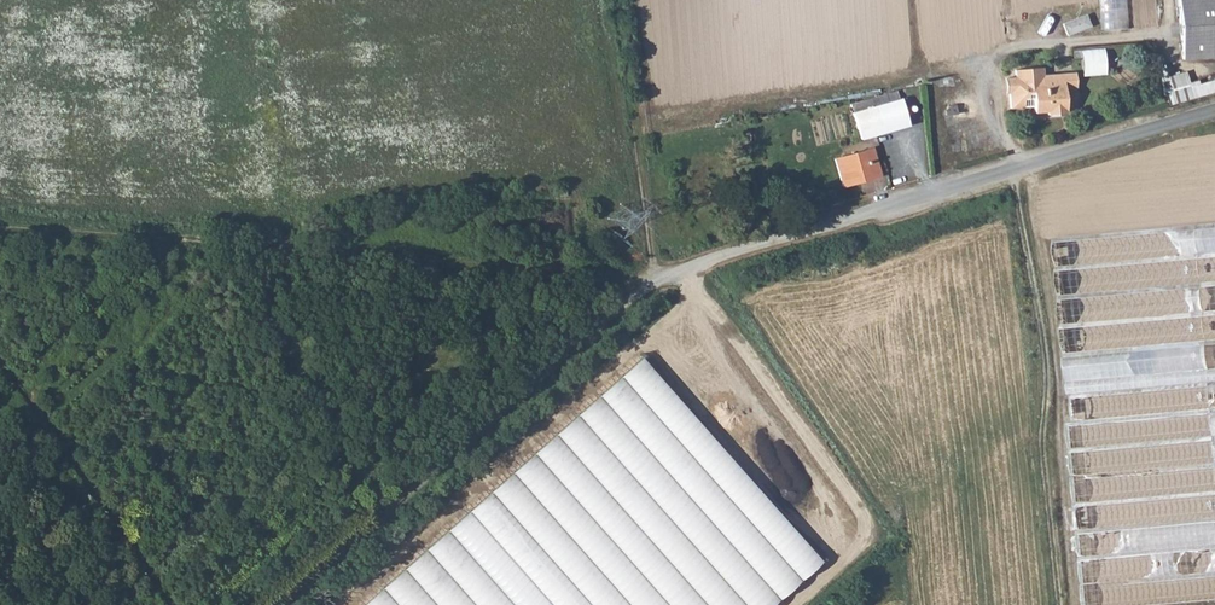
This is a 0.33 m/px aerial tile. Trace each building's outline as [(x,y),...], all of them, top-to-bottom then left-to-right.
[(1182,62),(1214,59),(1214,0),(1176,0),(1182,62)] [(1075,55),(1084,55),(1083,74),(1106,74),(1107,48),(1075,48),(1075,55)] [(1014,79),(1006,80),(1007,87),(1010,87),(1010,90),(1008,92),(1007,93),(1008,108),(1032,106),(1032,112),(1047,111),(1047,113),(1062,112),(1061,110),(1064,110),(1063,95),(1076,94),(1075,71),(1054,73),(1050,79),(1046,79),(1042,75),(1041,68),(1017,70),(1014,70),(1014,71),(1014,79)] [(1170,102),(1214,90),(1214,76),(1191,83),(1187,69),(1163,75),(1170,102)] [(875,106),(856,111),(851,113),(858,139),(907,125),(899,99),(897,100),(875,106)] [(855,106),(856,111),(875,106),(873,101),(855,106)] [(872,149),(834,160),(841,186),(879,175),(872,149)] [(1071,396),(1073,395),(1075,423),(1069,424),(1084,604),(1182,604),(1214,602),(1214,226),(1058,239),(1071,396)] [(363,604),(775,604),(825,562),(640,359),(363,604)]
